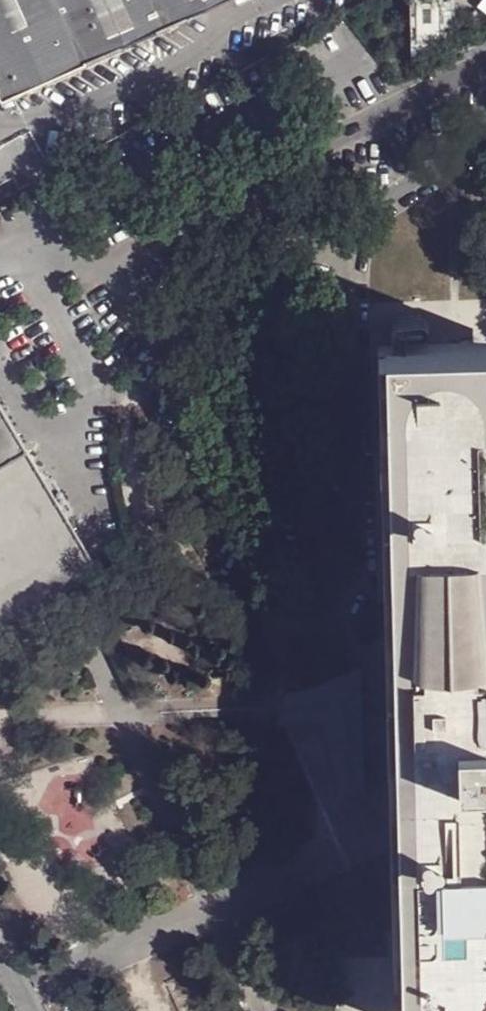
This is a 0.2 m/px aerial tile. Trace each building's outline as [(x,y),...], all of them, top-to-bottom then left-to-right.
[(59,0),(0,0),(0,102),(87,63),(59,0)] [(87,63),(227,0),(59,0),(87,63)] [(438,0),(415,0),(417,54),(419,56),(438,54),(439,53),(439,43),(438,0)] [(406,341),(406,333),(421,333),(423,333),(426,331),(428,329),(429,326),(428,323),(427,320),(424,317),(421,317),(400,318),(398,318),(395,319),(393,322),(392,326),(393,342),(379,343),(383,520),(388,675),(389,718),(390,783),(391,854),(394,940),(395,958),(400,958),(401,1010),(485,1010),(485,340),(406,341)] [(99,572),(0,406),(0,631),(99,572)]
